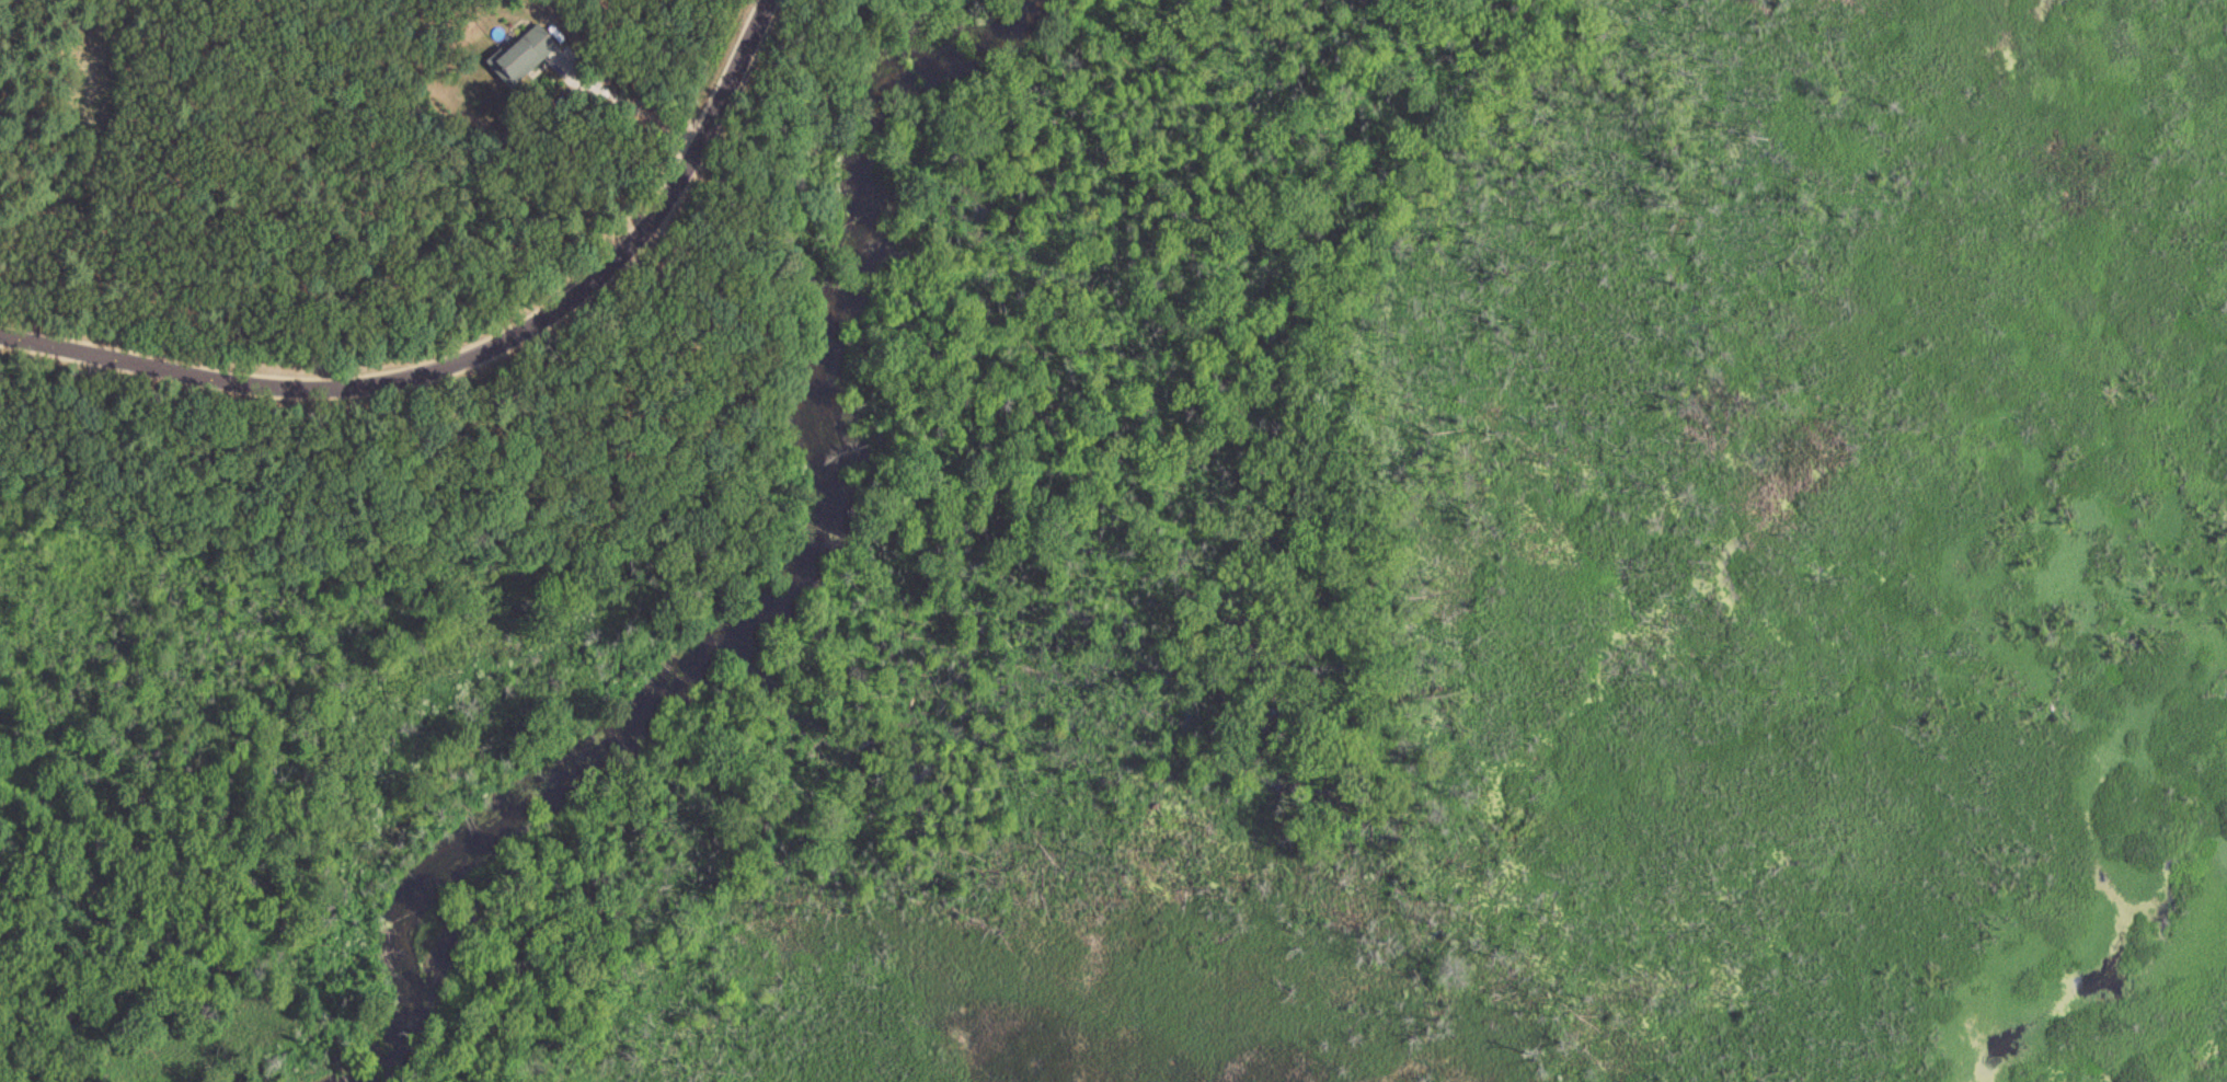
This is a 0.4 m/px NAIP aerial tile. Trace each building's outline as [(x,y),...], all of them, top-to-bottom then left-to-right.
[(513,88),(562,46),(539,21),(491,63),(513,88)]
